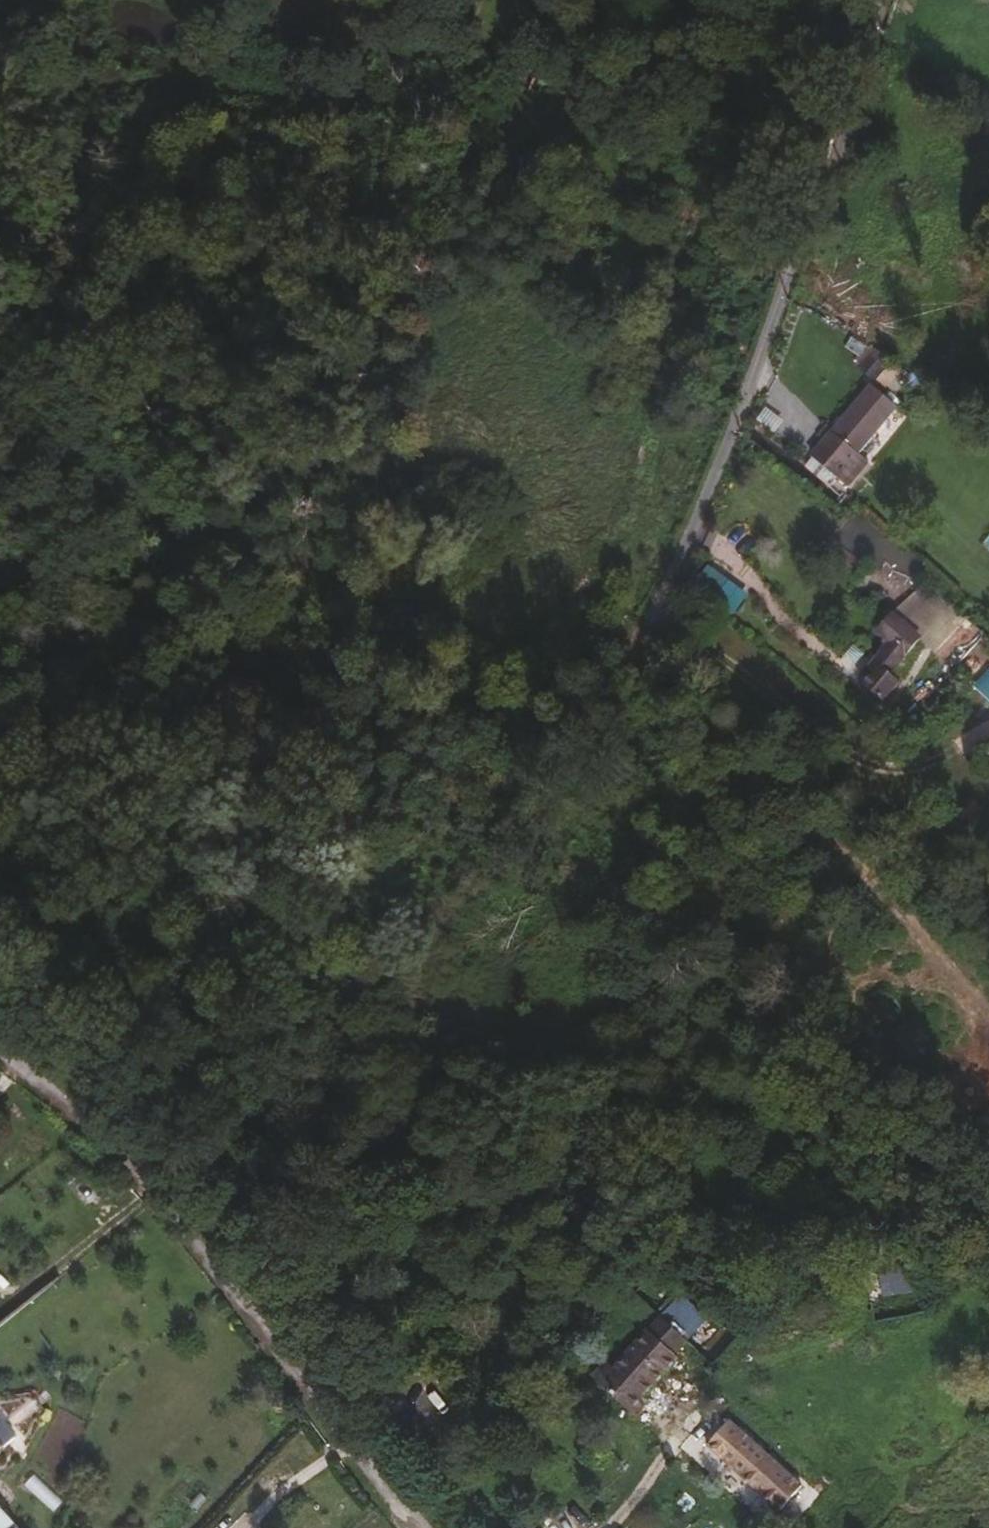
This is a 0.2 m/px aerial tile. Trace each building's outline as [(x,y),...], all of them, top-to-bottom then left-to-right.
[(818,176),(824,160),(809,154),(803,171),(818,176)] [(831,471),(892,405),(868,383),(807,449),(831,471)] [(917,636),(889,613),(874,631),(887,642),(873,660),(876,664),(887,672),(917,636)] [(881,699),(896,681),(887,672),(876,664),(861,682),(881,699)] [(775,1019),(784,1009),(766,992),(757,1002),(775,1019)] [(679,1357),(649,1331),(643,1337),(672,1366),(679,1357)] [(644,1395),(672,1366),(643,1337),(615,1369),(606,1361),(593,1376),(636,1416),(649,1400),(644,1395)] [(767,1459),(727,1421),(702,1448),(735,1479),(748,1466),(755,1472),(767,1459)] [(0,1505),(0,1527),(19,1527),(0,1505)]
